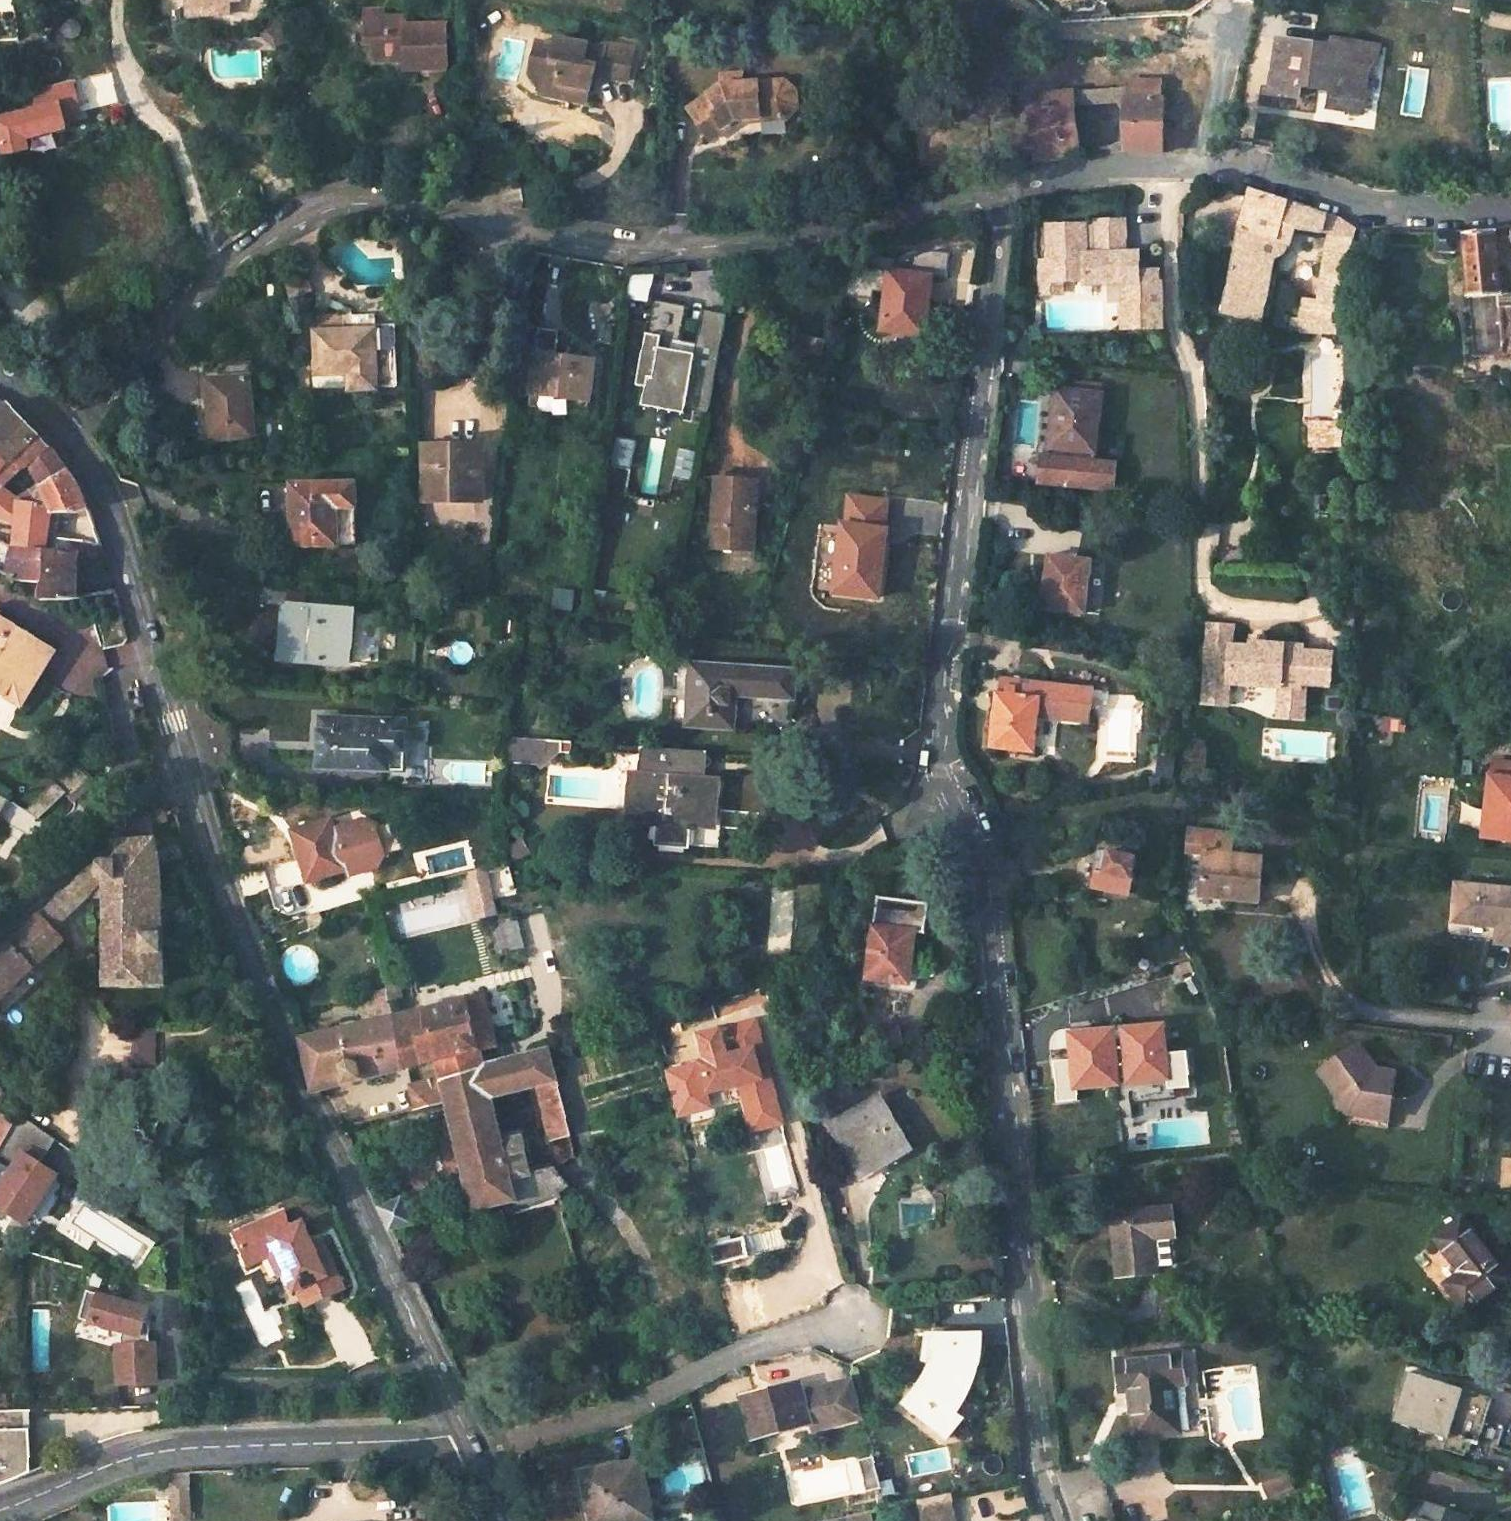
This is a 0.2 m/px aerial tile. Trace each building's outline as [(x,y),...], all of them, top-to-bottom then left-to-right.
[(195,10),(231,10),(231,0),(243,1),(243,0),(195,0),(195,10)] [(364,12),(365,20),(383,20),(383,11),(364,12)] [(257,34),(276,50),(285,36),(287,27),(273,15),(257,34)] [(383,20),(365,20),(366,45),(373,45),(374,60),(404,59),(405,72),(448,71),(447,25),(406,25),(406,19),(383,20)] [(528,76),(542,94),(560,81),(591,87),(594,74),(595,66),(602,67),(600,75),(628,81),(636,47),(606,42),(605,46),(556,37),(555,44),(536,41),(528,76)] [(1280,49),(1274,101),(1304,104),(1306,91),(1323,93),(1324,87),(1338,88),(1335,113),(1366,117),(1371,71),(1379,72),(1381,50),(1333,46),(1333,53),(1280,49)] [(594,74),(600,75),(602,67),(595,66),(594,74)] [(722,74),(723,86),(743,84),(742,72),(722,74)] [(36,106),(0,111),(0,128),(3,152),(37,148),(35,132),(85,126),(80,80),(33,86),(36,106)] [(723,86),(687,109),(709,140),(735,123),(735,116),(746,116),(746,113),(759,113),(759,121),(797,119),(796,80),(743,84),(723,86)] [(588,104),(591,87),(560,81),(542,94),(588,104)] [(1159,83),(1127,83),(1127,88),(1123,88),(1124,98),(1126,153),(1160,154),(1162,132),(1163,99),(1159,98),(1159,83)] [(1124,98),(1123,88),(1076,92),(1077,102),(1124,98)] [(1065,93),(1045,95),(1045,106),(1027,107),(1033,163),(1076,157),(1065,93)] [(735,123),(759,121),(759,113),(746,113),(746,116),(735,116),(735,123)] [(1162,132),(1160,154),(1171,154),(1172,133),(1162,132)] [(1220,314),(1259,324),(1278,241),(1284,243),(1288,228),(1306,232),(1320,233),(1325,216),(1252,192),(1233,249),(1220,314)] [(1327,233),(1327,262),(1348,268),(1355,230),(1345,231),(1339,221),(1334,220),(1325,216),(1320,233),(1327,233)] [(1063,293),(1062,279),(1086,278),(1086,282),(1125,280),(1127,305),(1124,305),(1125,319),(1125,321),(1126,323),(1127,324),(1128,325),(1129,327),(1130,327),(1144,327),(1144,325),(1163,324),(1161,283),(1159,283),(1158,270),(1133,271),(1125,259),(1123,218),(1094,219),(1094,223),(1047,226),(1049,262),(1041,262),(1043,294),(1063,293)] [(1465,232),(1436,232),(1436,254),(1455,255),(1455,251),(1465,251),(1467,298),(1498,293),(1493,233),(1490,229),(1465,232)] [(260,259),(260,273),(274,271),(272,258),(260,259)] [(1295,333),(1336,334),(1348,268),(1327,262),(1322,279),(1315,302),(1300,299),(1297,321),(1291,320),(1288,331),(1295,333)] [(887,272),(884,295),(890,296),(893,273),(887,272)] [(930,278),(893,273),(890,296),(884,295),(879,332),(922,338),(930,278)] [(691,307),(654,300),(647,335),(650,336),(640,386),(648,387),(644,407),(681,414),(682,411),(706,416),(725,316),(702,312),(693,356),(672,353),(674,341),(684,343),(691,307)] [(1491,314),(1470,316),(1471,333),(1492,332),(1491,314)] [(375,317),(313,318),(315,374),(350,373),(374,373),(375,386),(394,386),(394,327),(375,327),(375,317)] [(534,355),(530,393),(588,401),(594,362),(534,355)] [(375,386),(374,373),(350,373),(349,386),(375,386)] [(207,379),(211,438),(253,437),(250,378),(207,379)] [(1051,410),(1048,447),(1055,447),(1092,450),(1093,434),(1096,393),(1055,391),(1053,410),(1051,410)] [(76,596),(77,557),(102,559),(98,544),(87,517),(85,513),(76,489),(71,480),(64,472),(57,461),(51,454),(34,435),(6,405),(0,411),(0,469),(7,462),(18,451),(24,462),(39,487),(15,502),(0,490),(0,519),(15,524),(13,546),(11,574),(12,579),(43,586),(44,601),(76,596)] [(1093,434),(1092,450),(1055,447),(1055,453),(1096,457),(1098,434),(1093,434)] [(429,448),(430,502),(478,502),(478,447),(429,448)] [(0,469),(0,483),(14,470),(24,462),(18,451),(7,462),(0,469)] [(1043,452),(1041,480),(1115,487),(1118,459),(1096,457),(1055,453),(1043,452)] [(753,482),(716,479),(710,544),(748,547),(753,482)] [(291,516),(291,545),(335,545),(336,485),(297,485),(297,516),(291,516)] [(832,584),(864,589),(866,577),(877,578),(884,523),(840,519),(832,584)] [(1070,527),(1076,530),(1080,522),(1074,519),(1070,527)] [(1089,563),(1048,558),(1045,589),(1047,590),(1044,609),(1084,614),(1089,563)] [(866,577),(864,589),(876,590),(877,578),(866,577)] [(283,605),(280,649),(303,651),(302,661),(337,664),(341,610),(283,605)] [(352,611),(341,610),(337,664),(348,665),(352,611)] [(20,706),(55,650),(0,616),(0,694),(20,706)] [(1234,625),(1209,623),(1203,703),(1228,705),(1230,683),(1281,687),(1280,697),(1306,699),(1307,684),(1331,686),(1334,653),(1304,651),(1305,646),(1252,642),(1252,647),(1233,645),(1234,625)] [(687,726),(731,729),(734,696),(791,701),(793,674),(691,666),(687,726)] [(990,746),(1032,751),(1037,706),(1087,712),(1090,681),(1041,675),(1001,671),(998,695),(996,715),(994,715),(990,746)] [(1306,699),(1280,697),(1279,717),(1304,719),(1306,699)] [(322,718),(319,765),(390,768),(391,750),(406,750),(407,720),(322,718)] [(638,774),(635,824),(705,830),(708,779),(698,779),(700,753),(640,749),(638,774)] [(406,750),(391,750),(390,768),(405,768),(406,750)] [(1157,774),(1171,775),(1173,752),(1160,750),(1157,774)] [(1510,842),(1510,760),(1480,757),(1474,840),(1510,842)] [(69,799),(91,778),(75,762),(26,810),(38,818),(63,793),(69,799)] [(133,818),(62,889),(76,903),(83,896),(103,894),(106,982),(145,981),(144,950),(161,949),(158,857),(147,814),(140,816),(133,818)] [(289,829),(306,880),(344,867),(342,861),(359,855),(348,821),(332,827),(328,816),(289,829)] [(342,861),(344,867),(346,873),(376,864),(382,852),(373,824),(361,818),(348,821),(359,855),(342,861)] [(1225,899),(1257,902),(1261,861),(1230,856),(1232,836),(1188,832),(1186,853),(1203,855),(1200,892),(1226,894),(1225,899)] [(1103,841),(1092,886),(1127,895),(1137,858),(1132,848),(1103,841)] [(486,863),(465,868),(476,915),(497,910),(486,863)] [(1510,941),(1510,891),(1452,885),(1449,923),(1482,926),(1483,920),(1497,922),(1497,928),(1495,939),(1510,941)] [(51,928),(76,903),(62,889),(37,914),(51,928)] [(865,977),(907,983),(915,924),(925,925),(928,905),(875,898),(865,977)] [(517,912),(489,919),(496,950),(524,943),(517,912)] [(61,939),(51,928),(37,914),(0,951),(0,1001),(61,939)] [(144,950),(145,981),(162,981),(161,949),(144,950)] [(523,1207),(559,1199),(558,1193),(565,1187),(553,1171),(551,1169),(526,1176),(519,1139),(499,1143),(488,1098),(534,1086),(556,1080),(548,1047),(481,1065),(477,1047),(495,1043),(484,996),(466,1000),(465,998),(392,1016),(300,1039),(302,1045),(307,1061),(315,1089),(317,1089),(405,1066),(444,1056),(449,1074),(437,1077),(437,1079),(410,1086),(416,1108),(444,1101),(453,1099),(481,1204),(520,1195),(523,1207)] [(760,1084),(768,1082),(752,1022),(716,1031),(721,1047),(748,1040),(760,1084)] [(136,1025),(138,1062),(162,1061),(160,1023),(136,1025)] [(760,1084),(748,1040),(721,1047),(716,1031),(699,1036),(703,1052),(696,1054),(706,1091),(738,1083),(751,1130),(779,1122),(768,1082),(760,1084)] [(1074,1087),(1116,1084),(1112,1031),(1069,1035),(1074,1087)] [(1349,1123),(1375,1128),(1379,1095),(1389,1097),(1392,1075),(1374,1071),(1355,1044),(1319,1071),(1338,1099),(1337,1111),(1352,1114),(1349,1123)] [(569,1134),(556,1080),(534,1086),(547,1138),(569,1134)] [(1389,1097),(1379,1095),(1375,1128),(1387,1129),(1392,1097),(1389,1097)] [(883,1153),(887,1160),(907,1148),(877,1096),(830,1124),(856,1169),(883,1153)] [(0,1144),(0,1152),(16,1161),(0,1189),(0,1203),(29,1220),(59,1168),(36,1154),(49,1131),(19,1110),(14,1119),(0,1144)] [(14,1119),(0,1111),(0,1144),(14,1119)] [(861,1176),(887,1160),(883,1153),(856,1169),(861,1176)] [(1501,1179),(1510,1179),(1510,1161),(1502,1160),(1501,1179)] [(1510,1188),(1510,1179),(1501,1179),(1500,1187),(1510,1188)] [(391,1228),(410,1221),(399,1198),(380,1207),(391,1228)] [(1114,1275),(1151,1271),(1148,1234),(1169,1232),(1167,1204),(1108,1211),(1114,1275)] [(298,1285),(306,1303),(344,1285),(322,1237),(312,1241),(302,1220),(290,1226),(282,1210),(235,1233),(249,1263),(269,1253),(278,1249),(287,1270),(295,1287),(298,1285)] [(1450,1289),(1467,1313),(1508,1280),(1460,1219),(1434,1240),(1465,1278),(1450,1289)] [(287,1270),(278,1249),(269,1253),(279,1274),(287,1270)] [(154,1342),(153,1321),(149,1320),(152,1307),(90,1289),(82,1319),(125,1331),(125,1343),(120,1343),(122,1382),(161,1381),(159,1342),(154,1342)] [(978,1334),(926,1334),(921,1360),(927,1362),(925,1368),(923,1372),(921,1378),(918,1385),(915,1390),(912,1395),(906,1404),(947,1438),(962,1417),(957,1412),(959,1407),(962,1402),(965,1394),(968,1388),(971,1377),(974,1368),(975,1361),(977,1352),(977,1345),(978,1339),(978,1334)] [(1135,1433),(1190,1426),(1180,1352),(1115,1360),(1118,1388),(1129,1387),(1135,1433)] [(1408,1375),(1390,1424),(1446,1444),(1443,1451),(1463,1458),(1468,1446),(1475,1448),(1490,1405),(1408,1375)] [(853,1380),(840,1383),(847,1413),(849,1422),(863,1418),(853,1380)] [(766,1390),(744,1395),(755,1437),(810,1423),(811,1431),(849,1422),(847,1413),(840,1383),(802,1392),(801,1387),(767,1396),(766,1390)] [(0,1410),(0,1482),(10,1477),(29,1469),(27,1409),(0,1410)] [(593,1520),(636,1520),(652,1518),(641,1462),(583,1473),(593,1520)] [(583,1473),(574,1475),(583,1520),(593,1520),(583,1473)] [(180,1474),(180,1485),(195,1485),(195,1474),(180,1474)] [(195,1485),(180,1485),(181,1520),(196,1520),(195,1485)] [(950,1494),(915,1501),(919,1520),(955,1520),(950,1494)] [(1465,1516),(1422,1501),(1414,1520),(1463,1520),(1465,1516)] [(847,1520),(872,1520),(870,1510),(846,1515),(847,1520)]
